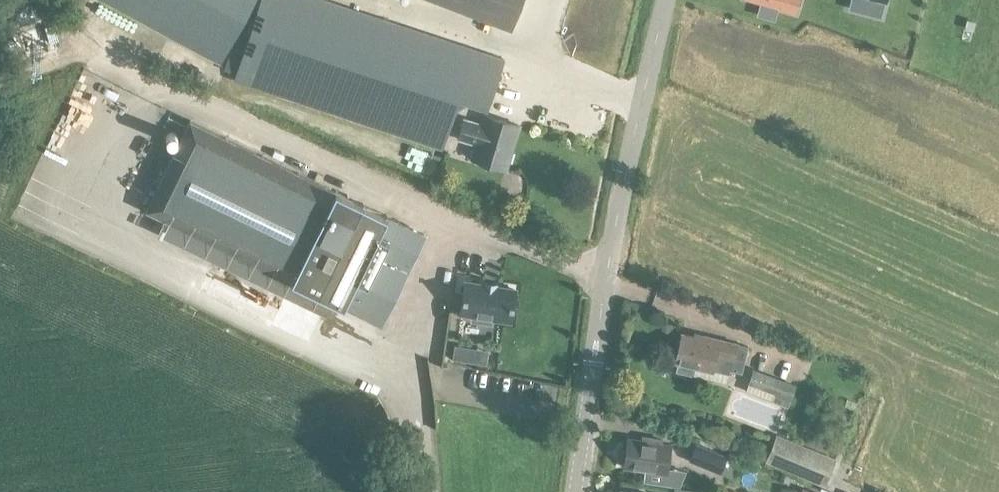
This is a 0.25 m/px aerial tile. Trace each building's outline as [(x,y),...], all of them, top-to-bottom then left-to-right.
[(253,0),(104,0),(219,62),(253,0)] [(333,0),(261,0),(235,76),(443,147),(456,102),(488,112),(504,57),(333,0)] [(517,13),(517,11),(521,0),(483,0),(517,13)] [(760,3),(756,15),(775,21),(778,8),(796,13),(800,0),(750,0),(760,3)] [(461,120),(455,141),(475,147),(472,158),(506,168),(519,124),(485,114),(481,126),(461,120)] [(380,330),(424,238),(296,175),(297,173),(190,121),(189,121),(148,206),(146,210),(166,221),(253,263),(251,267),(282,282),(283,281),(289,284),(323,301),(330,304),(341,309),(341,310),(380,330)] [(510,320),(515,289),(465,281),(460,313),(473,315),(472,320),(491,323),(492,318),(510,320)] [(245,293),(241,302),(273,315),(277,306),(245,293)] [(681,332),(674,361),(677,362),(675,371),(728,382),(730,374),(730,371),(742,374),(748,347),(737,344),(737,342),(695,332),(694,335),(681,332)] [(788,405),(790,399),(796,384),(752,368),(747,384),(748,384),(746,390),(788,405)] [(727,422),(745,423),(746,405),(728,404),(727,422)] [(841,442),(845,428),(836,425),(831,439),(841,442)] [(776,435),(765,461),(824,484),(834,459),(776,435)] [(622,451),(620,459),(622,461),(624,462),(623,466),(658,471),(667,473),(671,450),(661,448),(663,439),(642,436),(641,439),(628,437),(626,450),(624,450),(622,451)] [(690,459),(720,472),(726,457),(697,444),(690,459)]
